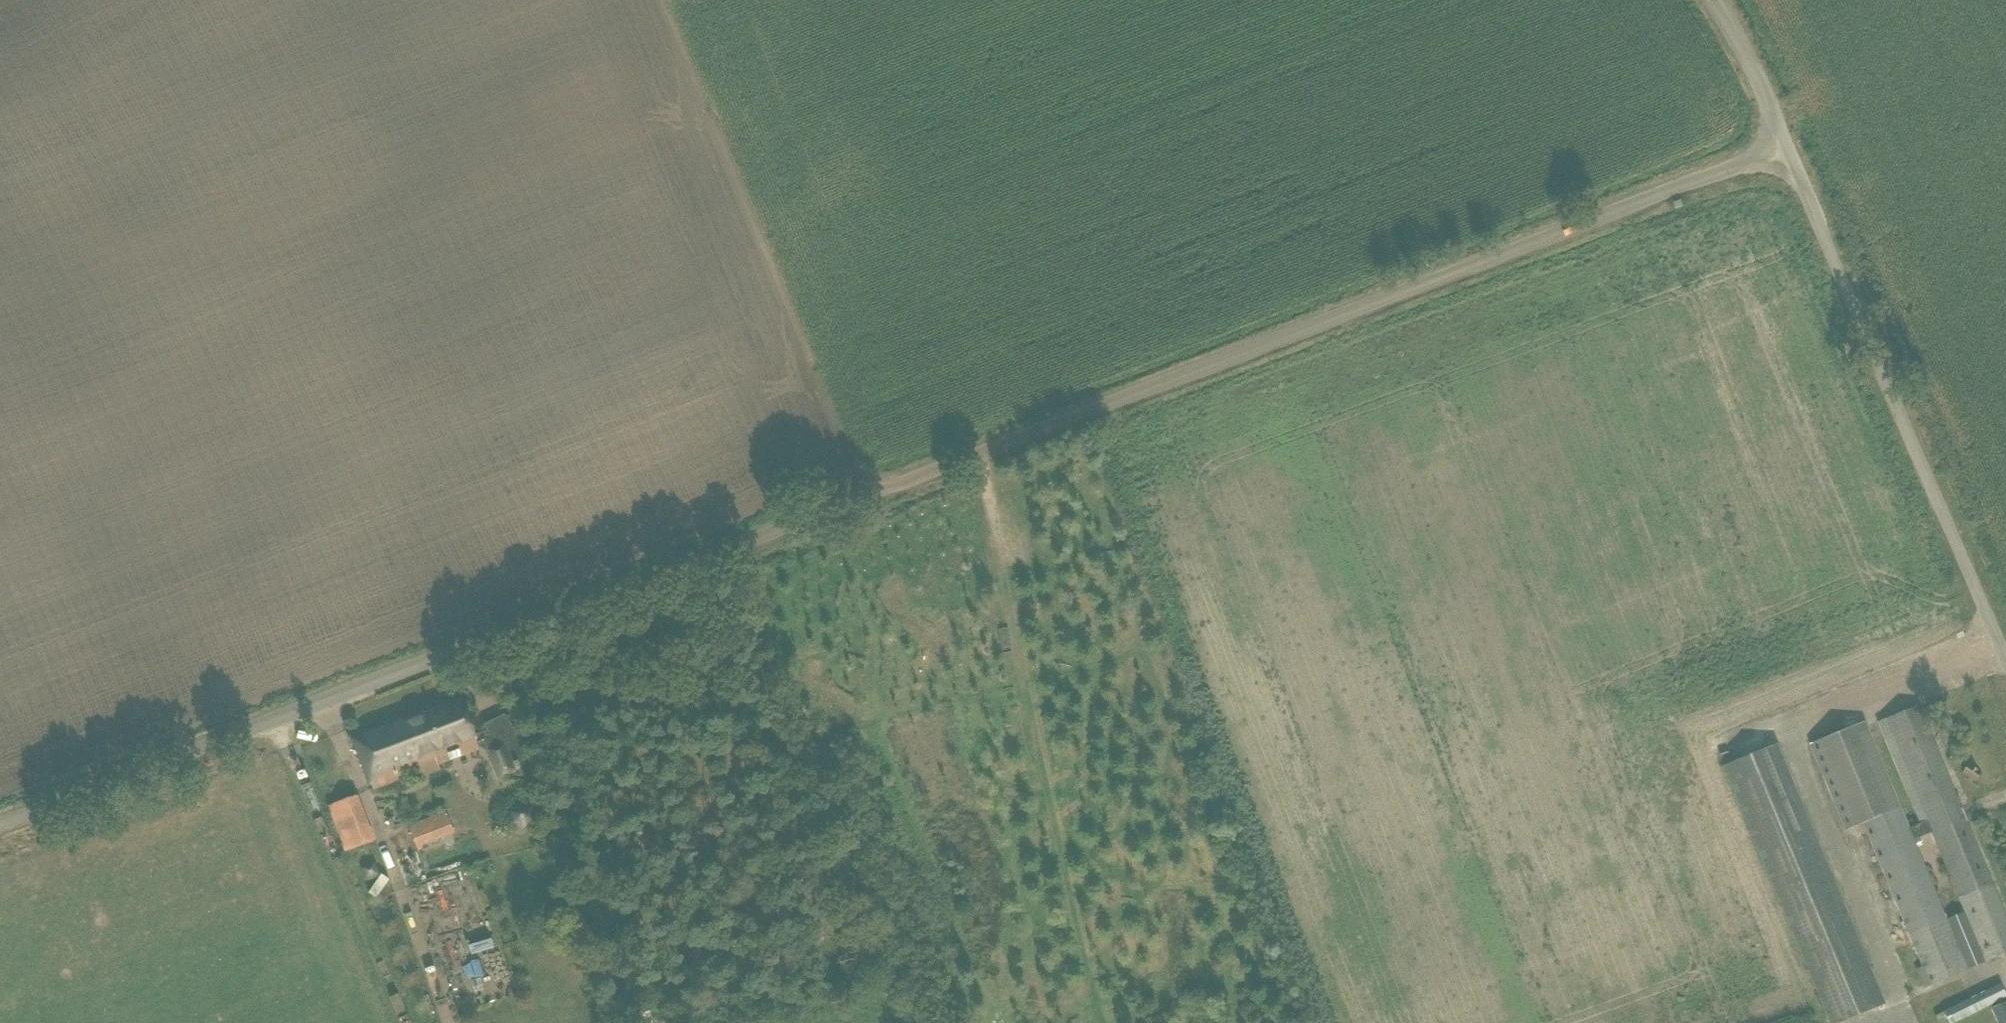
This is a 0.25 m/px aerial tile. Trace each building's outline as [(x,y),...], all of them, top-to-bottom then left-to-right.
[(369,738),(376,756),(386,781),(451,757),(446,744),(473,734),(468,721),(461,703),(369,738)] [(1879,721),(1921,822),(1909,827),(1864,721),(1810,743),(1846,829),(1864,822),(1931,984),(1967,969),(1913,838),(1931,830),(1986,962),(2005,953),(2005,916),(1918,705),(1879,721)] [(503,743),(486,750),(497,778),(514,771),(503,743)] [(1776,744),(1724,765),(1831,1022),(1837,1022),(1884,1003),(1776,744)] [(1980,773),(1967,764),(1962,773),(1975,781),(1980,773)] [(345,852),(376,841),(358,796),(327,808),(345,852)] [(455,834),(445,812),(407,830),(417,849),(455,834)] [(374,863),(362,867),(366,878),(378,874),(374,863)] [(474,962),(464,964),(466,979),(486,975),(484,967),(502,964),(497,938),(471,943),(474,962)] [(2000,983),(1935,1016),(1939,1022),(1940,1022),(1947,1020),(1948,1022),(1953,1022),(2005,998),(2005,996),(2000,983)] [(1992,1008),(1999,1022),(2005,1022),(2005,1002),(1992,1008)]
